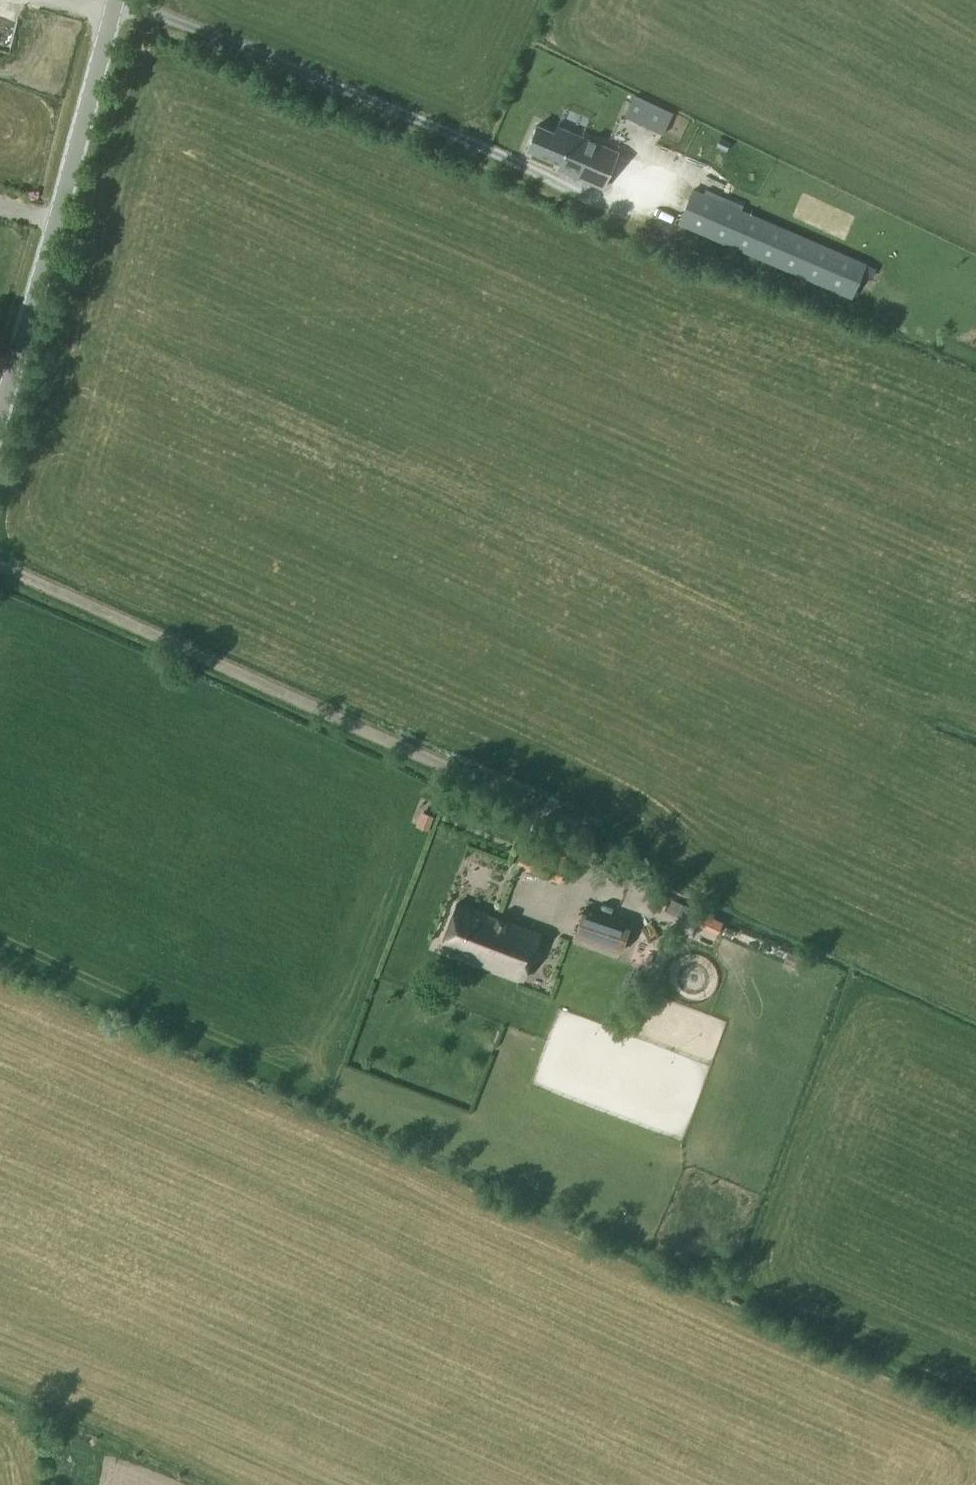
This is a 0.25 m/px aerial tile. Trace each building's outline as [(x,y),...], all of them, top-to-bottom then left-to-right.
[(673,113),(636,96),(626,117),(665,135),(673,113)] [(558,171),(596,187),(603,190),(620,152),(560,125),(557,131),(539,124),(528,151),(561,164),(558,171)] [(868,264),(732,204),(694,188),(678,226),(853,300),(868,264)] [(434,816),(421,811),(415,826),(428,830),(434,816)] [(669,897),(652,892),(648,905),(664,910),(669,897)] [(524,981),(542,933),(456,900),(439,949),(524,981)] [(632,923),(584,907),(574,937),(623,954),(632,923)] [(718,935),(723,923),(690,908),(685,920),(718,935)] [(795,968),(800,957),(789,952),(784,963),(795,968)]
